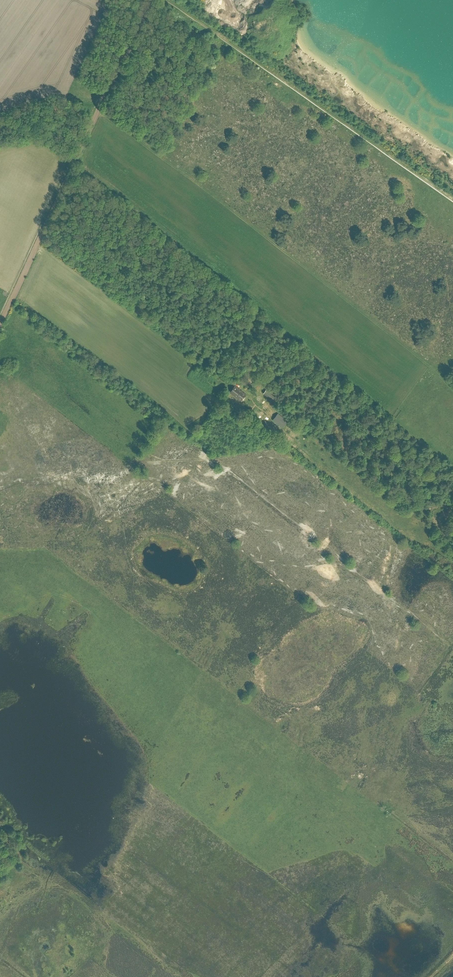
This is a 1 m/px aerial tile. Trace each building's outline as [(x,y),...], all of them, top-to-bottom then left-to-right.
[(230,392),(242,401),(246,395),(239,389),(240,389),(235,385),(230,392)] [(263,393),(275,402),(277,399),(266,390),(263,393)] [(273,419),(282,427),(287,421),(277,413),(273,419)]
